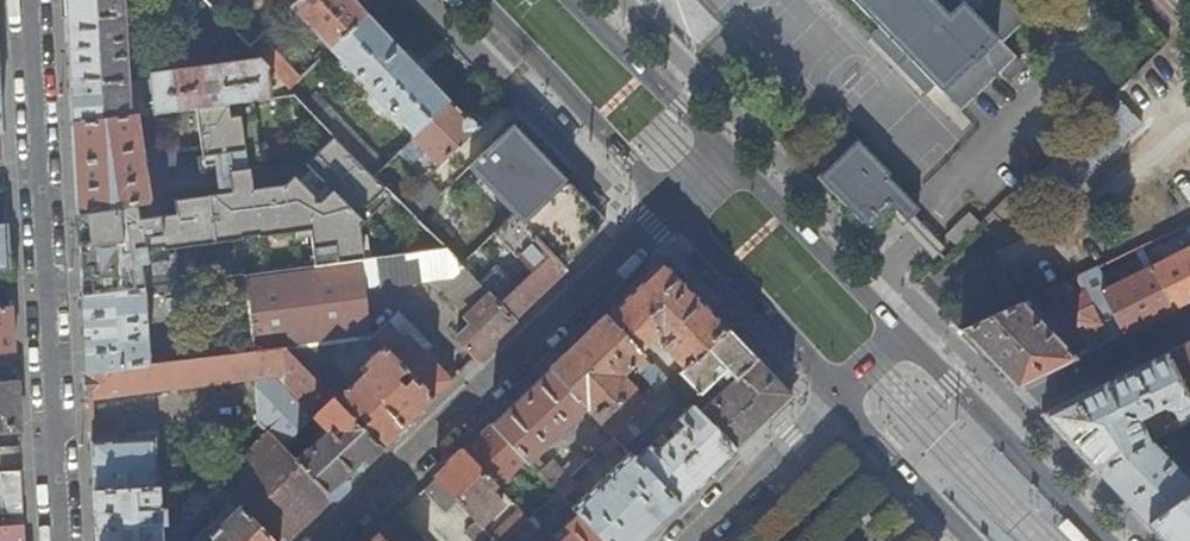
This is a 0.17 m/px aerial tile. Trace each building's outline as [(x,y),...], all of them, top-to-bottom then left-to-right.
[(131,116),(128,83),(127,67),(148,66),(147,52),(127,54),(124,0),(65,0),(68,51),(72,124),(131,116)] [(212,47),(222,44),(234,35),(199,0),(166,0),(212,47)] [(331,49),(367,14),(353,0),(301,0),(291,9),(331,49)] [(873,21),(895,0),(852,0),(873,21)] [(873,21),(959,110),(1013,57),(1001,44),(1025,20),(1005,0),(978,0),(968,10),(959,2),(947,14),(944,16),(928,0),(914,0),(912,2),(911,0),(895,0),(873,21)] [(944,16),(947,14),(934,0),(928,0),(944,16)] [(367,14),(331,49),(415,136),(451,101),(442,92),(409,58),(367,14)] [(249,50),(259,61),(288,90),(299,79),(261,39),(249,50)] [(149,74),(153,113),(196,108),(253,100),(293,95),(288,90),(259,61),(149,74)] [(1082,129),(1108,156),(1165,102),(1138,76),(1082,129)] [(196,108),(202,155),(226,152),(228,173),(262,168),(253,100),(196,108)] [(415,136),(400,150),(426,176),(438,164),(439,166),(479,128),(467,117),(466,117),(451,101),(415,136)] [(342,145),(365,169),(372,176),(384,165),(326,107),(315,118),(342,145)] [(150,203),(147,183),(136,115),(131,116),(72,124),(75,171),(77,214),(144,204),(150,203)] [(513,126),(469,168),(561,265),(595,233),(580,217),(590,207),(600,198),(582,180),(575,172),(566,181),(513,126)] [(1033,176),(1040,183),(1061,204),(1109,157),(1108,156),(1082,129),(1033,176)] [(888,173),(858,141),(819,177),(867,226),(890,206),(904,220),(917,208),(886,176),(888,173)] [(144,204),(77,214),(82,297),(144,289),(181,285),(177,249),(219,245),(219,243),(298,233),(299,239),(313,237),(317,266),(364,260),(360,228),(393,198),(372,176),(365,169),(342,145),(302,184),(295,176),(286,185),(174,200),(174,213),(147,217),(144,204)] [(1034,189),(1040,183),(1033,176),(1027,181),(1034,189)] [(403,207),(415,220),(439,197),(427,185),(403,207)] [(605,222),(590,207),(580,217),(595,233),(605,222)] [(512,216),(494,233),(530,272),(497,303),(514,321),(566,272),(512,216)] [(9,268),(8,253),(7,223),(0,224),(0,270),(9,268)] [(1153,320),(1172,310),(1152,268),(1141,247),(1137,249),(1147,270),(1101,293),(1122,335),(1153,320)] [(375,259),(379,286),(403,283),(430,280),(443,279),(458,264),(444,249),(409,254),(382,258),(375,259)] [(1152,268),(1172,310),(1189,301),(1189,249),(1152,268)] [(366,288),(379,286),(375,259),(364,260),(317,266),(255,274),(243,276),(249,312),(255,352),(284,348),(308,345),(373,337),(366,288)] [(661,262),(604,316),(639,352),(657,335),(663,335),(666,338),(659,346),(683,370),(726,329),(704,306),(661,262)] [(443,279),(430,280),(466,317),(488,294),(460,266),(458,264),(443,279)] [(150,365),(144,289),(82,297),(84,332),(87,373),(150,365)] [(472,324),(457,338),(476,358),(514,321),(497,303),(488,294),(466,317),(472,324)] [(1074,359),(1021,303),(992,316),(960,331),(991,363),(1015,388),(1074,359)] [(11,307),(0,308),(0,353),(14,351),(13,331),(11,307)] [(1090,351),(1108,342),(1091,307),(1077,313),(1075,322),(1090,351)] [(397,313),(373,337),(383,348),(432,399),(452,380),(424,353),(431,347),(397,313)] [(586,408),(613,436),(635,415),(669,383),(652,365),(640,376),(652,389),(641,399),(619,376),(641,354),(639,352),(604,316),(549,369),(586,408)] [(735,320),(726,329),(772,376),(780,368),(735,320)] [(772,376),(726,329),(683,370),(680,373),(692,387),(700,395),(724,372),(734,380),(699,413),(735,450),(760,425),(791,396),(772,376)] [(322,360),(308,345),(284,348),(308,373),(332,397),(336,401),(382,448),(432,399),(383,348),(354,376),(358,380),(347,390),(320,362),(322,360)] [(308,373),(284,348),(255,352),(150,365),(87,373),(88,399),(254,379),(255,407),(256,423),(268,434),(281,446),(299,429),(313,416),(332,397),(308,373)] [(1096,472),(1149,443),(1137,421),(1163,408),(1164,409),(1167,408),(1175,412),(1183,425),(1189,421),(1189,404),(1189,403),(1165,353),(1116,378),(1041,415),(1080,456),(1096,472)] [(525,458),(529,462),(536,456),(586,408),(549,369),(493,423),(525,458)] [(682,396),(692,387),(680,373),(669,383),(682,396)] [(18,428),(16,398),(15,382),(0,384),(0,429),(18,428)] [(330,497),(382,448),(336,401),(332,397),(313,416),(325,430),(295,461),(330,497)] [(635,460),(678,504),(707,476),(735,450),(699,413),(692,406),(669,428),(674,434),(664,445),(659,440),(655,444),(660,449),(655,454),(649,448),(635,460)] [(635,415),(613,436),(622,445),(644,424),(635,415)] [(464,451),(494,484),(495,486),(525,458),(493,423),(464,451)] [(304,436),(299,429),(281,446),(287,453),(304,436)] [(295,461),(287,453),(281,446),(268,434),(250,451),(217,484),(272,540),(284,540),(330,497),(295,461)] [(157,488),(156,472),(154,440),(91,443),(93,492),(157,488)] [(1149,443),(1096,472),(1163,540),(1189,540),(1189,484),(1149,443)] [(832,531),(841,540),(910,540),(914,540),(912,525),(835,444),(732,540),(822,540),(832,531)] [(456,501),(477,523),(482,528),(494,517),(491,513),(502,504),(489,490),(494,484),(464,451),(435,479),(456,501)] [(604,540),(639,540),(652,529),(678,504),(635,460),(629,453),(572,507),(578,514),(604,540)] [(529,462),(556,491),(570,478),(553,461),(546,467),(536,456),(529,462)] [(21,471),(0,473),(0,507),(1,507),(2,522),(0,522),(0,540),(25,540),(21,471)] [(444,513),(456,501),(435,479),(423,490),(444,513)] [(217,484),(205,485),(189,486),(189,496),(180,512),(181,525),(167,527),(166,510),(161,511),(160,488),(157,488),(93,492),(95,519),(96,540),(182,540),(207,500),(217,484)] [(217,484),(207,500),(224,520),(202,540),(272,540),(217,484)] [(567,502),(556,491),(526,520),(504,540),(525,540),(567,502)] [(490,537),(494,540),(504,540),(526,520),(519,511),(490,537)] [(578,514),(554,537),(558,540),(604,540),(578,514)] [(384,540),(423,540),(397,515),(377,534),(384,540)] [(1065,517),(1057,524),(1073,540),(1088,540),(1065,517)] [(490,537),(482,528),(477,523),(465,535),(470,540),(494,540),(490,537)]
